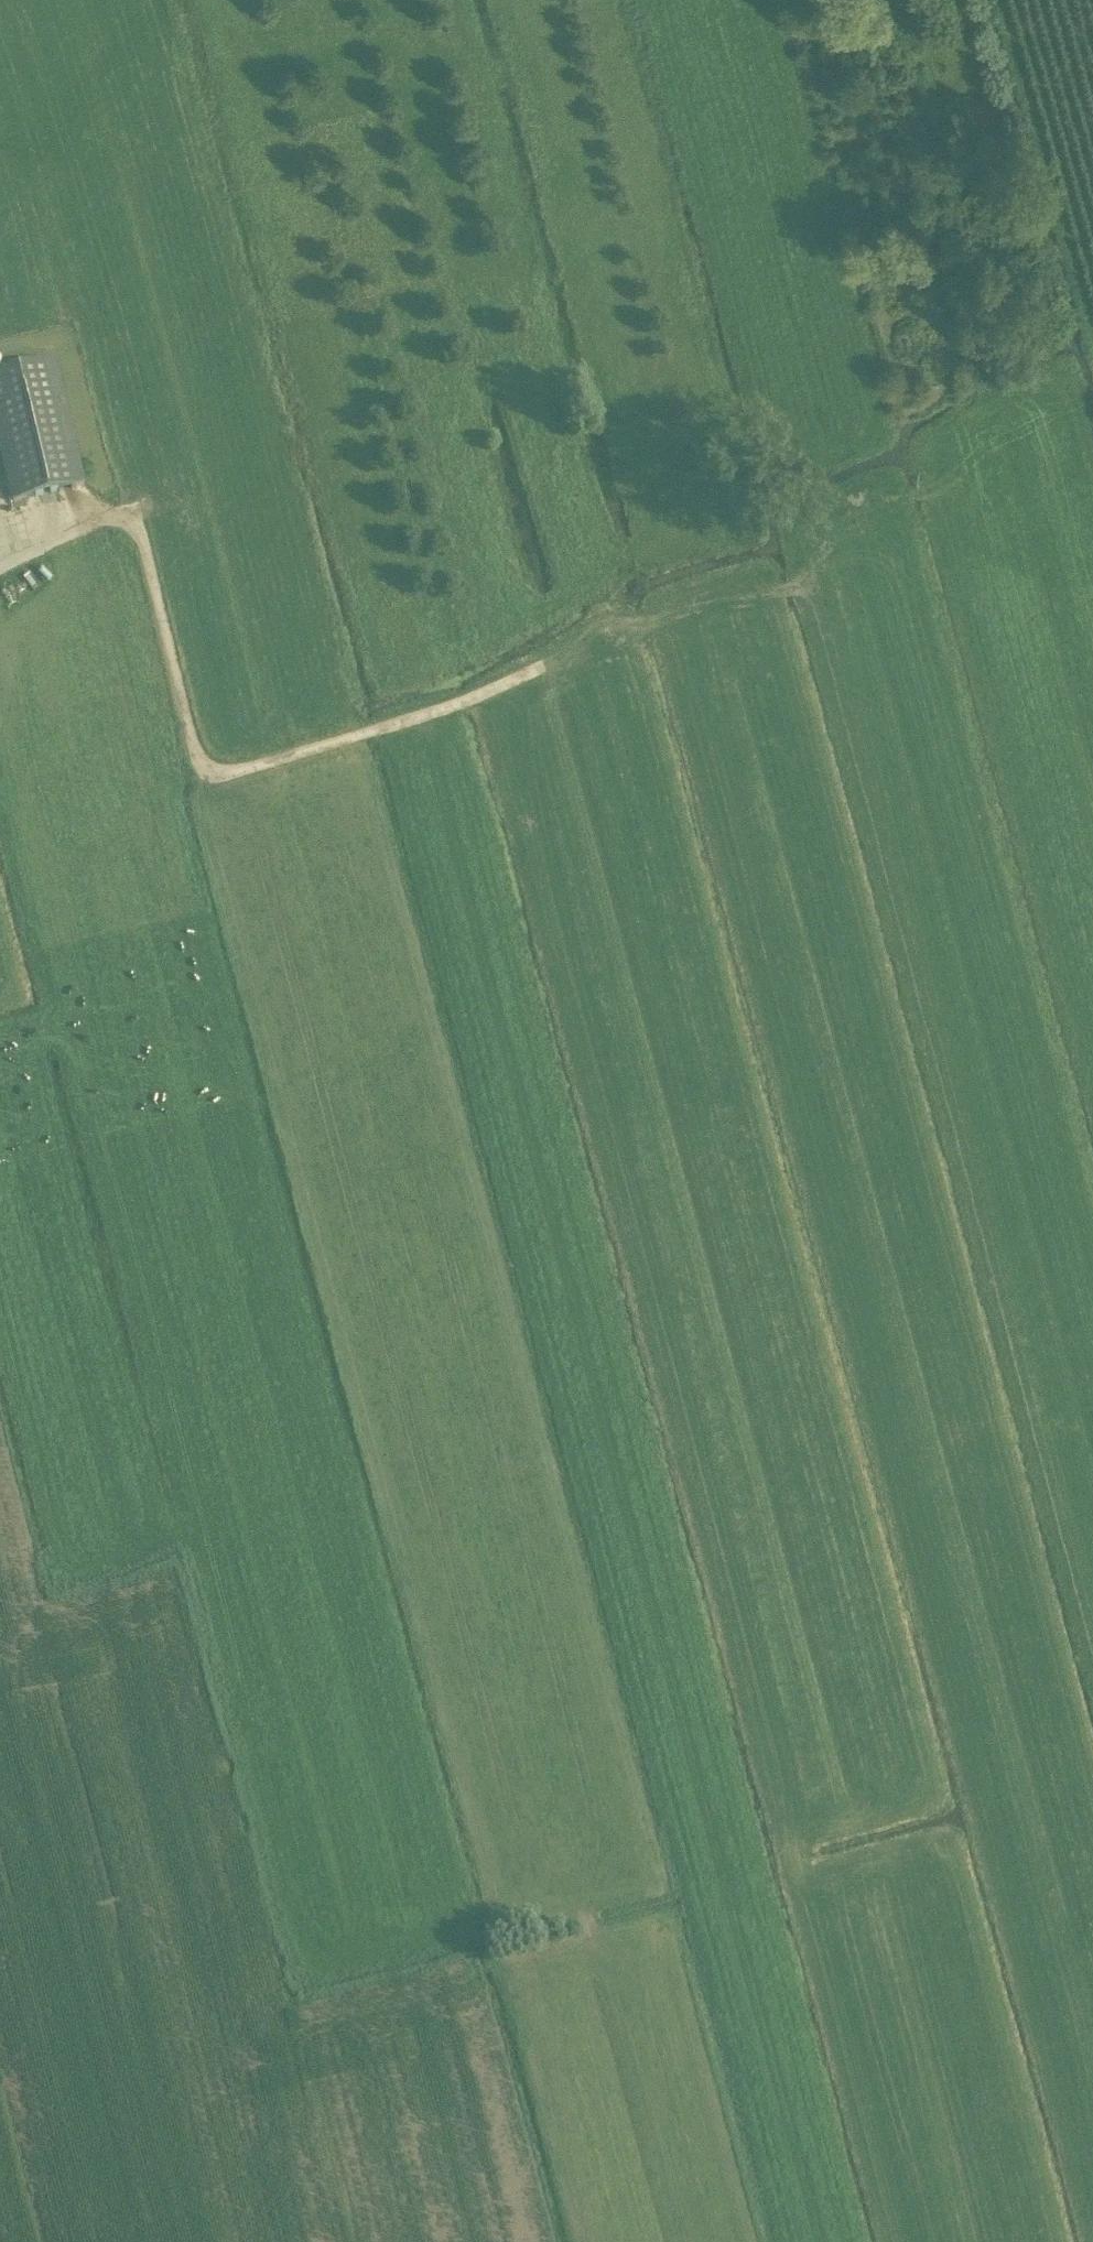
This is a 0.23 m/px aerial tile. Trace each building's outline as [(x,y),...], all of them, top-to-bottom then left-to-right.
[(894,149),(880,152),(884,171),(898,168),(894,149)] [(84,486),(55,362),(0,375),(0,449),(13,503),(84,486)]
